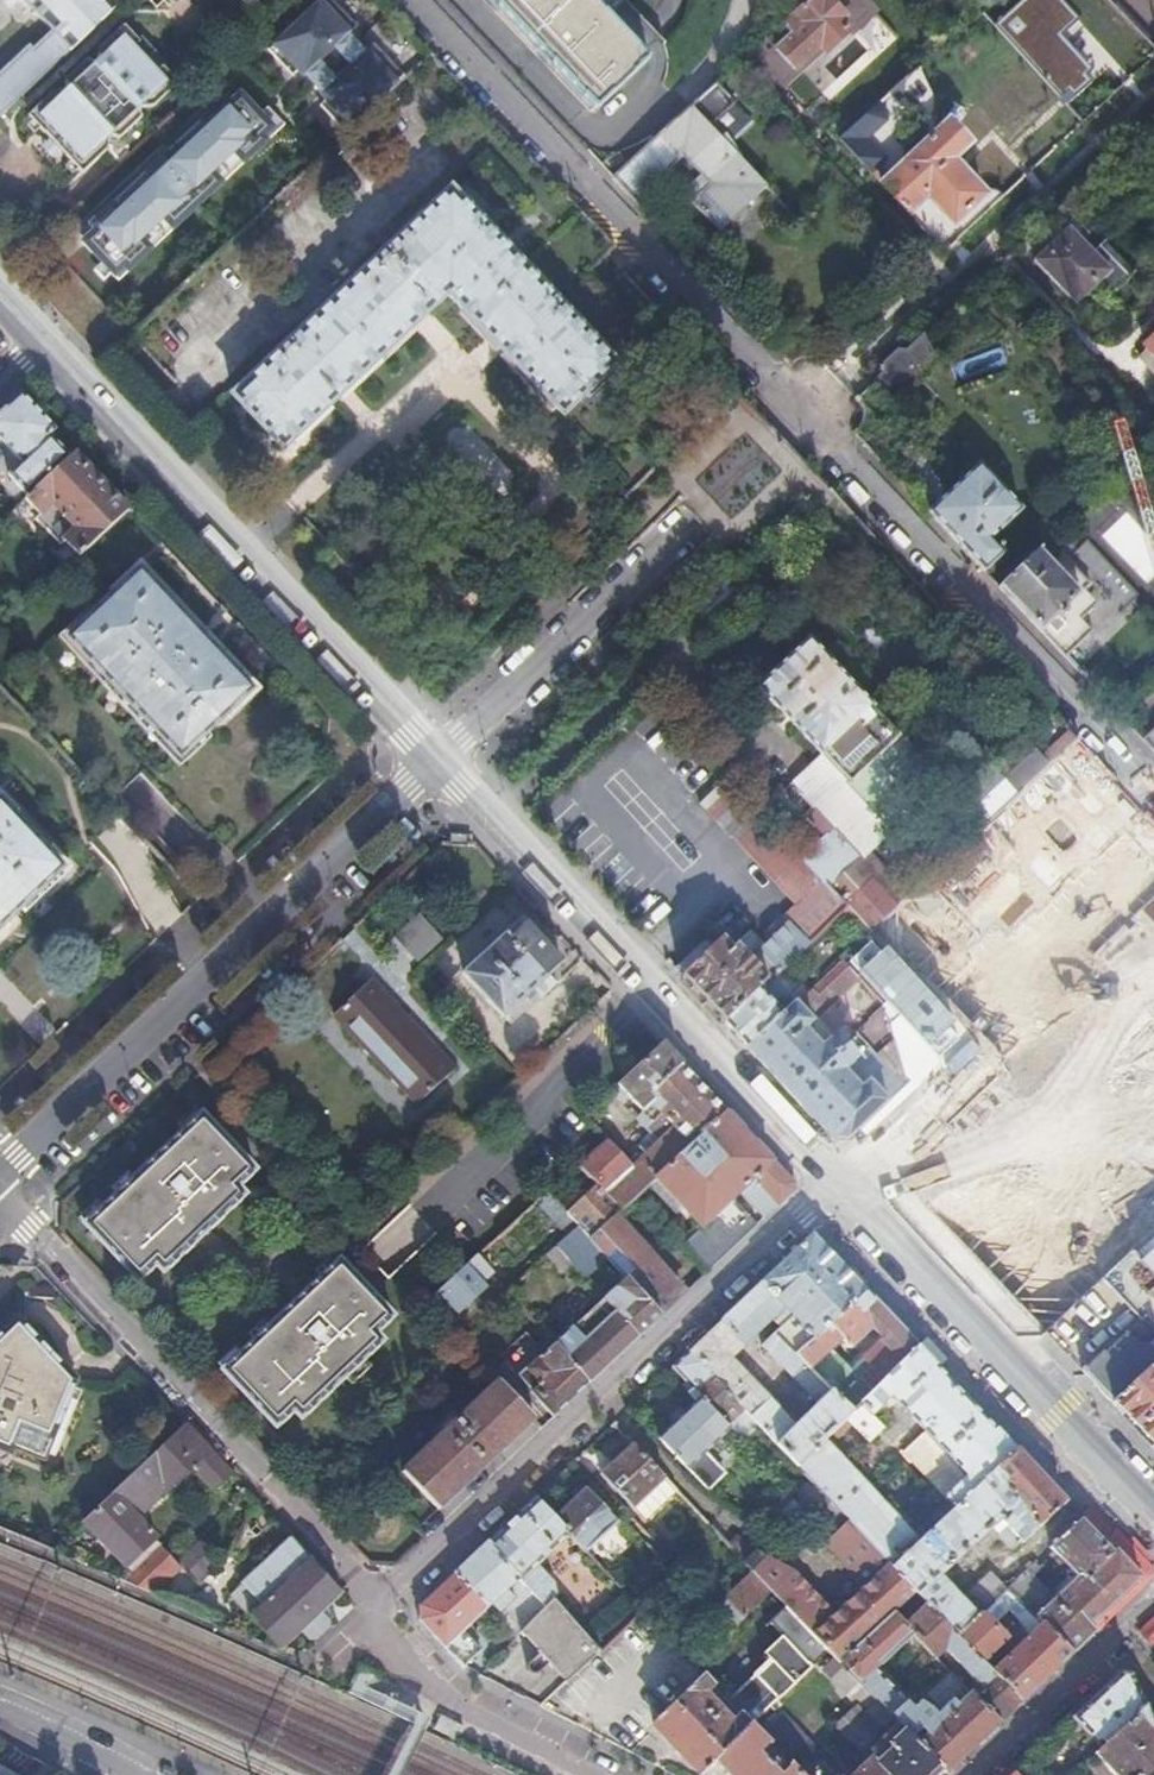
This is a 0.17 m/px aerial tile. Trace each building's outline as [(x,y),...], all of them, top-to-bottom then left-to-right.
[(73,52),(118,10),(112,3),(116,0),(25,0),(55,31),(73,52)] [(229,7),(240,7),(246,13),(260,0),(223,0),(229,7)] [(345,35),(354,27),(328,0),(318,0),(264,51),(289,77),(295,71),(301,77),(316,63),(320,60),(331,49),(345,35)] [(601,109),(652,60),(594,0),(497,0),(601,109)] [(833,0),(812,0),(792,19),(801,29),(784,46),(803,65),(827,42),(832,48),(856,25),(833,0)] [(1058,43),(1077,24),(1055,0),(1017,0),(989,27),(1060,101),(1088,74),(1058,43)] [(44,99),(24,118),(47,142),(40,148),(49,158),(55,151),(78,176),(98,156),(105,141),(112,142),(135,122),(135,112),(148,111),(174,87),(159,71),(163,68),(137,41),(133,44),(120,29),(95,52),(92,67),(81,65),(60,84),(62,94),(44,99)] [(55,31),(34,51),(30,46),(0,74),(0,120),(73,52),(55,31)] [(331,49),(347,66),(361,52),(345,35),(331,49)] [(332,80),(317,95),(323,101),(317,107),(341,132),(400,76),(370,44),(361,52),(347,66),(336,76),(332,80)] [(301,77),(317,95),(332,80),(316,63),(301,77)] [(225,96),(163,154),(143,174),(81,232),(86,237),(79,243),(99,264),(92,272),(101,282),(109,274),(116,282),(281,127),(264,109),(257,116),(236,95),(230,100),(225,96)] [(893,116),(880,102),(841,138),(870,171),(885,156),(869,139),(893,116)] [(768,195),(690,112),(635,163),(616,181),(638,204),(684,162),(712,191),(693,209),(721,239),(768,195)] [(883,184),(909,213),(929,195),(954,221),(985,194),(955,161),(965,152),(943,129),(883,184)] [(451,192),(232,395),(280,449),(447,294),(563,417),(615,369),(451,192)] [(1065,202),(1056,210),(1071,227),(1038,259),(1078,299),(1111,267),(1084,238),(1093,231),(1065,202)] [(1153,353),(1153,333),(1144,342),(1153,353)] [(932,356),(924,335),(905,353),(897,352),(883,365),(885,373),(869,388),(883,400),(932,356)] [(869,388),(855,400),(858,405),(860,411),(860,417),(858,422),(856,427),(852,431),(864,445),(896,414),(883,400),(869,388)] [(0,410),(0,445),(18,465),(53,432),(18,393),(17,393),(0,410)] [(72,454),(53,432),(18,465),(6,476),(26,497),(72,454)] [(68,542),(81,555),(127,512),(72,454),(26,497),(42,514),(38,518),(65,546),(68,542)] [(926,511),(983,571),(1001,554),(987,539),(1019,511),(976,465),(926,511)] [(1048,562),(1036,549),(996,585),(1062,656),(1087,632),(1076,620),(1089,608),(1076,593),(1086,583),(1058,553),(1048,562)] [(140,573),(70,636),(181,758),(251,692),(140,573)] [(810,637),(759,684),(849,783),(851,781),(876,809),(926,764),(810,637)] [(1041,724),(1025,739),(1036,751),(1053,736),(1041,724)] [(1153,754),(1153,727),(1141,739),(1153,754)] [(1079,740),(1072,733),(1013,790),(1019,796),(1024,791),(1079,740)] [(800,908),(828,887),(729,778),(699,807),(800,908)] [(854,858),(878,837),(840,795),(816,815),(854,858)] [(61,866),(0,802),(0,923),(61,866)] [(1097,1281),(1153,1224),(1153,1206),(1132,1184),(1145,1172),(1064,1092),(1153,1001),(1153,828),(1145,819),(1077,886),(1040,849),(915,974),(979,1038),(914,1103),(984,1173),(986,1170),(1097,1281)] [(837,879),(828,887),(849,910),(871,934),(884,922),(918,890),(904,876),(895,884),(874,882),(866,874),(850,888),(837,879)] [(849,910),(828,887),(800,908),(790,918),(766,940),(772,946),(769,949),(763,942),(749,945),(742,952),(738,948),(734,951),(725,942),(714,952),(706,944),(676,972),(724,1023),(759,989),(761,991),(774,980),(835,923),(849,910)] [(871,934),(849,910),(835,923),(858,947),(871,934)] [(419,917),(393,941),(416,966),(441,942),(419,917)] [(519,922),(461,977),(502,1020),(532,994),(542,1004),(556,989),(547,979),(559,966),(519,922)] [(455,972),(491,939),(479,926),(443,958),(455,972)] [(796,1004),(774,980),(761,991),(784,1015),(796,1004)] [(369,982),(331,1018),(417,1106),(453,1072),(369,982)] [(784,1015),(761,991),(759,989),(724,1023),(748,1049),(784,1015)] [(813,1022),(796,1004),(784,1015),(748,1049),(833,1141),(845,1141),(855,1132),(888,1100),(869,1081),(860,1089),(842,1071),(857,1058),(837,1036),(823,1050),(804,1031),(813,1022)] [(728,1108),(662,1045),(620,1085),(641,1108),(653,1098),(676,1123),(639,1160),(655,1176),(728,1108)] [(641,1108),(620,1085),(582,1121),(600,1140),(572,1165),(593,1189),(567,1214),(576,1223),(589,1238),(616,1213),(655,1176),(639,1160),(676,1123),(653,1098),(641,1108)] [(702,1226),(735,1195),(741,1189),(765,1215),(799,1183),(728,1108),(655,1176),(702,1226)] [(201,1115),(84,1224),(137,1280),(154,1265),(162,1271),(243,1195),(237,1187),(254,1171),(201,1115)] [(735,1195),(702,1226),(685,1242),(710,1267),(759,1221),(735,1195)] [(589,1238),(576,1223),(556,1241),(572,1257),(577,1253),(591,1267),(598,1265),(605,1273),(611,1267),(622,1278),(626,1274),(663,1311),(685,1290),(616,1213),(589,1238)] [(799,1355),(866,1292),(811,1234),(705,1335),(693,1346),(739,1396),(802,1464),(825,1441),(853,1413),(799,1355)] [(572,1257),(556,1241),(546,1251),(562,1268),(568,1263),(581,1275),(585,1272),(572,1257)] [(577,1253),(572,1257),(585,1272),(591,1267),(577,1253)] [(1143,1263),(1134,1253),(1106,1279),(1146,1320),(1151,1315),(1153,1318),(1153,1274),(1143,1263)] [(1143,1263),(1153,1274),(1153,1253),(1143,1263)] [(491,1271),(476,1256),(426,1302),(441,1319),(454,1306),(458,1310),(480,1288),(477,1284),(491,1271)] [(223,1369),(221,1371),(274,1426),(292,1411),(299,1419),(382,1341),(376,1335),(393,1318),(340,1260),(338,1262),(342,1268),(327,1282),(322,1277),(270,1326),(274,1332),(259,1345),(255,1341),(239,1354),(244,1359),(229,1374),(223,1369)] [(622,1278),(606,1295),(641,1332),(659,1315),(663,1311),(626,1274),(622,1278)] [(866,1292),(799,1355),(853,1413),(862,1404),(919,1349),(866,1292)] [(606,1295),(556,1341),(591,1379),(641,1332),(606,1295)] [(0,1334),(0,1454),(7,1457),(10,1452),(40,1462),(71,1385),(13,1322),(0,1334)] [(554,1340),(547,1332),(533,1345),(527,1339),(507,1356),(534,1387),(533,1388),(555,1412),(591,1379),(556,1341),(554,1340)] [(1083,1372),(1114,1405),(1153,1367),(1153,1345),(1153,1346),(1137,1342),(1129,1334),(1107,1355),(1105,1352),(1083,1372)] [(693,1386),(689,1390),(700,1401),(704,1397),(720,1414),(739,1396),(693,1346),(673,1365),(693,1386)] [(1016,1451),(919,1349),(862,1404),(874,1416),(894,1399),(925,1432),(904,1454),(950,1500),(933,1517),(940,1525),(1016,1451)] [(1114,1405),(1153,1446),(1153,1367),(1114,1405)] [(535,1419),(498,1379),(403,1469),(440,1509),(535,1419)] [(691,1470),(733,1429),(720,1414),(704,1397),(700,1401),(661,1439),(691,1470)] [(230,1476),(185,1428),(112,1497),(136,1522),(192,1469),(214,1492),(230,1476)] [(838,1502),(845,1510),(897,1566),(921,1544),(825,1441),(802,1464),(826,1489),(838,1502)] [(668,1482),(632,1443),(603,1470),(639,1509),(668,1482)] [(921,1544),(897,1566),(899,1568),(915,1586),(956,1633),(979,1612),(1005,1588),(990,1573),(960,1599),(940,1577),(974,1543),(979,1547),(988,1538),(985,1534),(1000,1519),(1006,1525),(997,1532),(1014,1550),(1065,1503),(1016,1451),(940,1525),(921,1544)] [(668,1482),(640,1508),(652,1522),(680,1496),(668,1482)] [(809,1504),(821,1518),(838,1502),(826,1489),(809,1504)] [(551,1519),(569,1538),(582,1552),(612,1524),(581,1490),(551,1519)] [(112,1497),(81,1525),(123,1569),(154,1540),(136,1522),(112,1497)] [(532,1499),(483,1545),(516,1581),(512,1585),(517,1590),(569,1538),(551,1519),(532,1499)] [(755,1575),(773,1594),(786,1608),(828,1653),(829,1654),(836,1661),(890,1611),(915,1586),(899,1568),(897,1566),(845,1510),(817,1535),(863,1584),(835,1610),(789,1563),(747,1539),(733,1551),(755,1575)] [(1040,1623),(1069,1654),(1092,1632),(1087,1627),(1138,1579),(1079,1518),(1052,1544),(1079,1574),(1055,1596),(1033,1617),(1040,1623)] [(614,1531),(593,1548),(606,1563),(627,1547),(614,1531)] [(229,1600),(277,1652),(280,1654),(342,1596),(292,1542),(229,1600)] [(1079,1574),(1052,1544),(1027,1566),(1055,1596),(1079,1574)] [(132,1572),(123,1585),(147,1595),(178,1565),(159,1545),(132,1572)] [(485,1613),(504,1634),(506,1631),(530,1603),(517,1590),(512,1585),(516,1581),(483,1545),(437,1588),(419,1605),(418,1625),(459,1671),(479,1654),(463,1634),(485,1613)] [(1055,1596),(1027,1566),(1005,1587),(1033,1617),(1055,1596)] [(755,1575),(719,1608),(737,1627),(773,1594),(755,1575)] [(915,1586),(890,1611),(910,1633),(932,1657),(941,1651),(972,1684),(965,1693),(994,1725),(1018,1702),(956,1633),(915,1586)] [(537,1595),(530,1603),(543,1615),(579,1652),(587,1644),(537,1595)] [(543,1615),(530,1603),(506,1631),(525,1650),(538,1662),(554,1678),(579,1652),(543,1615)] [(743,1717),(757,1732),(777,1713),(776,1712),(776,1713),(770,1707),(777,1701),(828,1653),(786,1608),(766,1626),(768,1628),(771,1625),(782,1637),(789,1644),(774,1658),(768,1651),(760,1658),(766,1664),(730,1699),(724,1693),(722,1695),(743,1717)] [(894,1723),(938,1770),(942,1774),(994,1725),(965,1693),(947,1673),(922,1694),(936,1710),(932,1714),(926,1707),(914,1701),(906,1707),(872,1669),(910,1633),(890,1611),(836,1661),(841,1667),(888,1717),(894,1723)] [(979,1612),(956,1633),(1018,1702),(1069,1654),(1040,1623),(999,1661),(989,1651),(1003,1638),(979,1612)] [(1137,1630),(1151,1646),(1153,1644),(1153,1615),(1137,1630)] [(789,1644),(782,1637),(768,1651),(774,1658),(789,1644)] [(538,1662),(525,1650),(517,1659),(517,1660),(516,1661),(516,1663),(516,1664),(516,1666),(517,1667),(518,1669),(519,1669),(520,1671),(521,1671),(522,1672),(524,1672),(525,1672),(527,1671),(529,1671),(538,1662)] [(938,1770),(894,1723),(888,1717),(841,1667),(830,1679),(859,1710),(863,1708),(880,1725),(873,1732),(853,1712),(836,1729),(868,1764),(857,1774),(933,1774),(938,1770)] [(1116,1677),(1071,1719),(1100,1750),(1144,1708),(1131,1682),(1129,1678),(1127,1676),(1122,1675),(1116,1677)] [(732,1774),(776,1774),(758,1758),(771,1745),(770,1744),(757,1732),(743,1717),(737,1723),(706,1694),(713,1686),(703,1676),(654,1724),(701,1773),(717,1759),(732,1774)] [(783,1706),(777,1701),(770,1707),(776,1713),(776,1712),(783,1706)] [(1100,1750),(1095,1755),(1115,1774),(1153,1774),(1153,1727),(1152,1722),(1144,1708),(1100,1750)] [(464,1727),(439,1715),(432,1730),(457,1742),(464,1727)] [(0,1766),(0,1774),(18,1774),(0,1766)]
